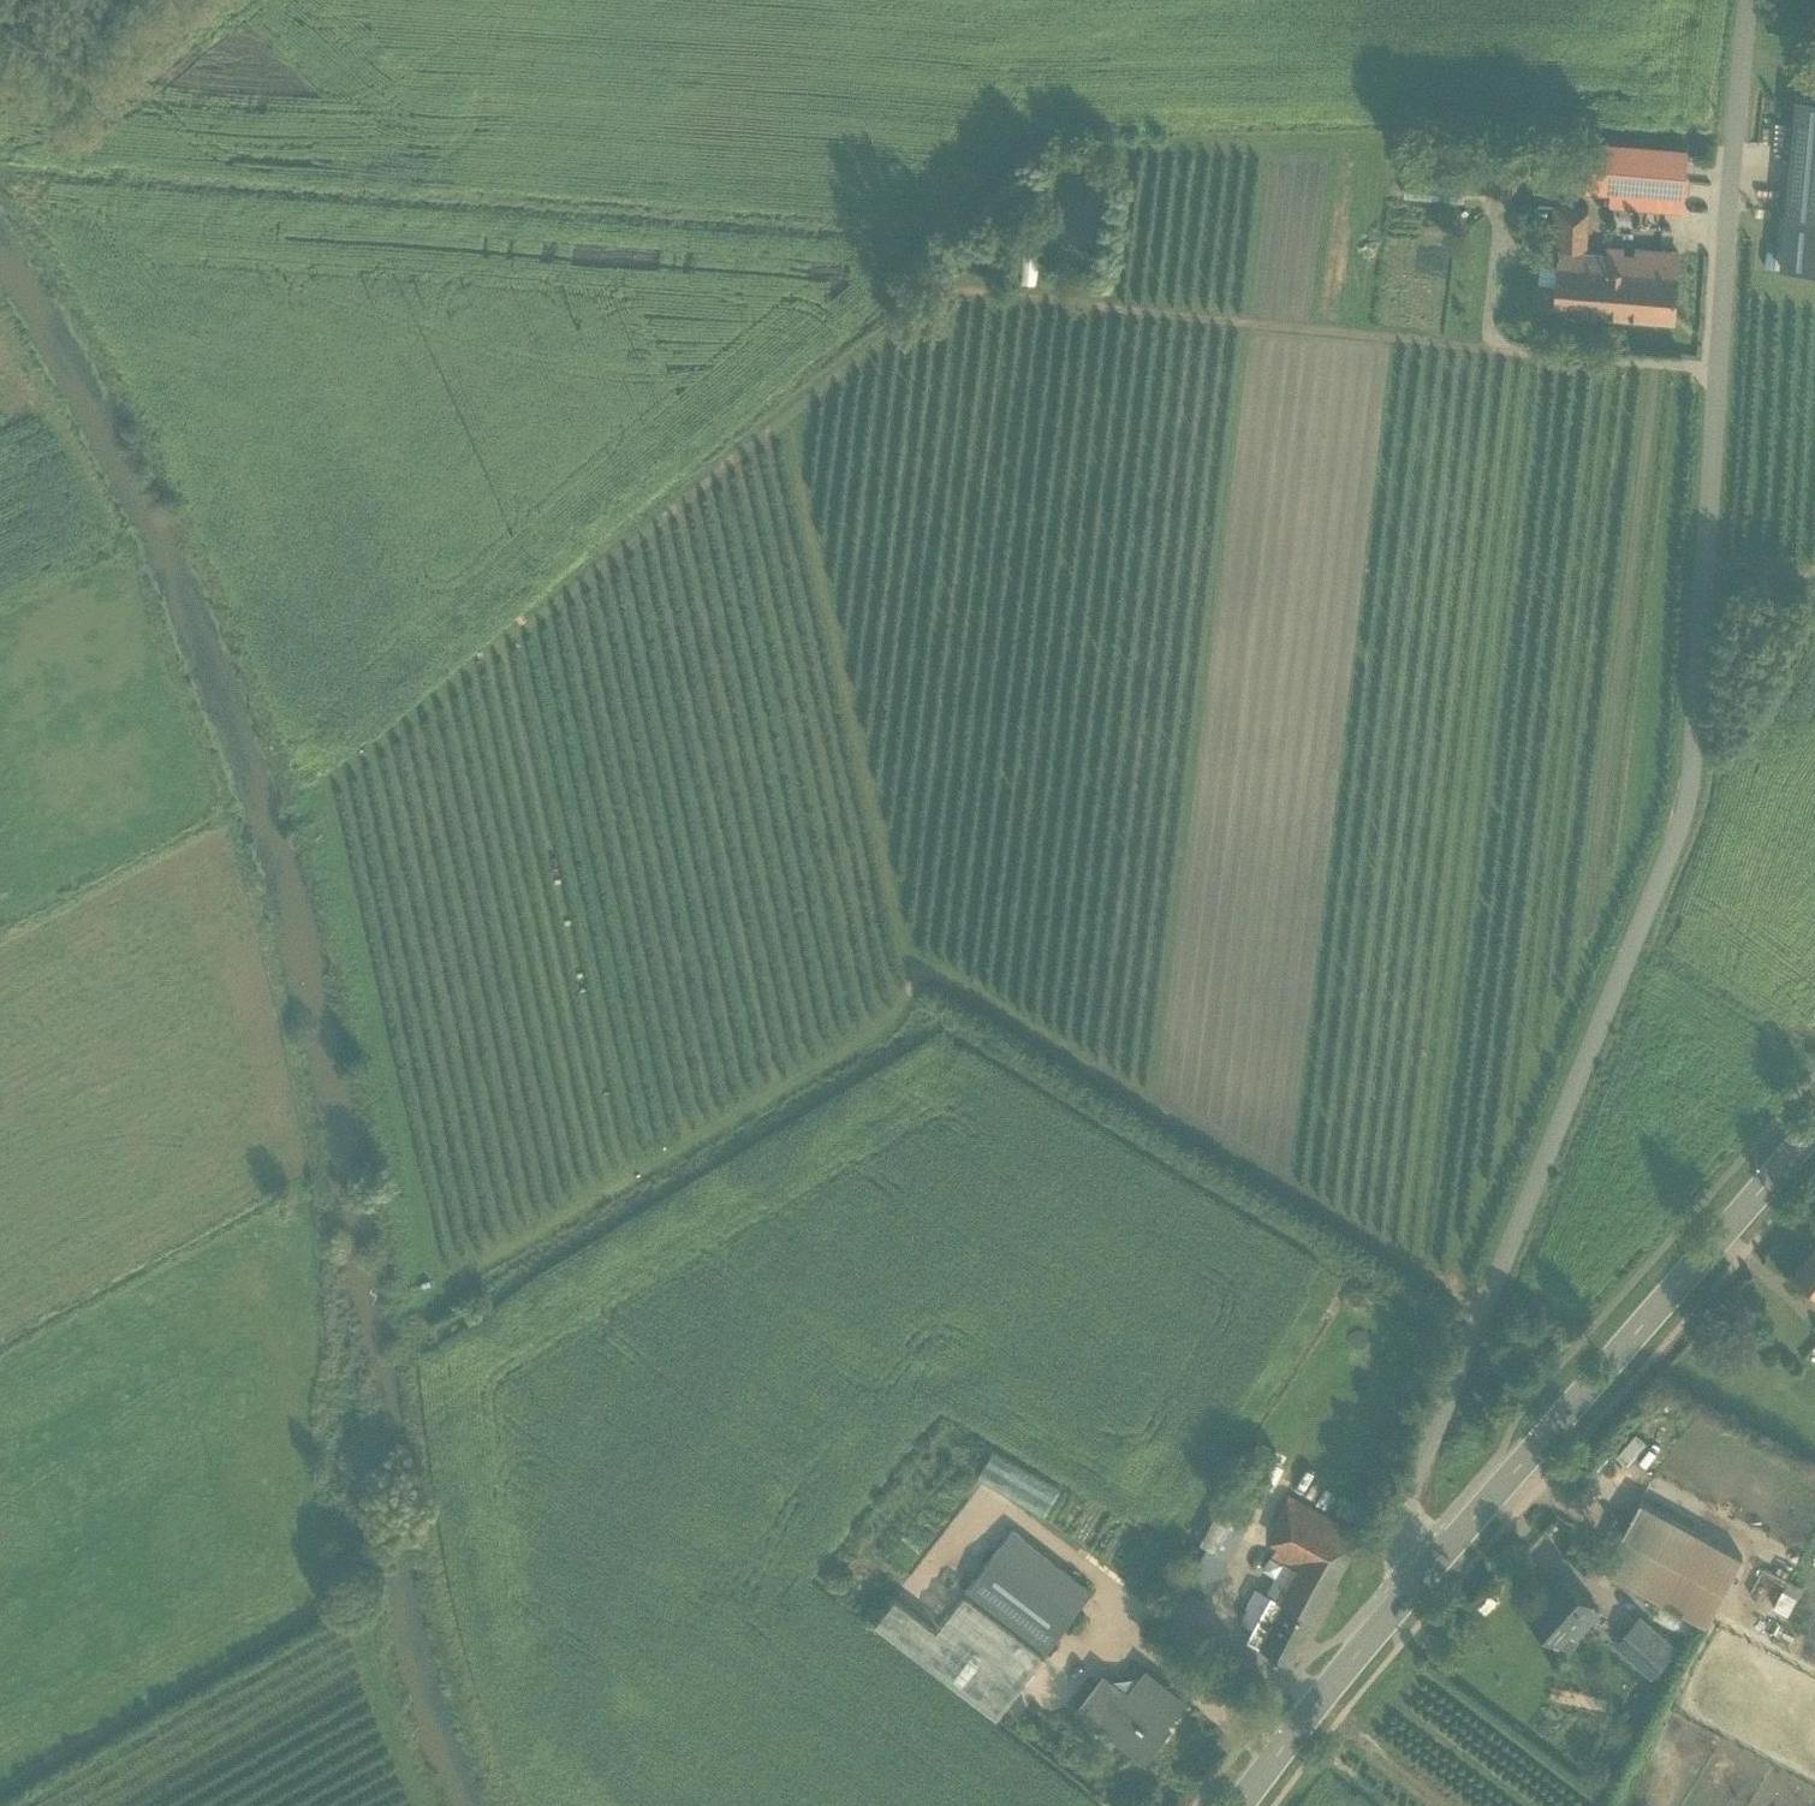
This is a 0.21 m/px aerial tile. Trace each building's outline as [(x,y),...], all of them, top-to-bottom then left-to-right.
[(1794,198),(1814,200),(1814,76),(1804,75),(1794,198)] [(1598,123),(1594,173),(1614,174),(1612,191),(1691,197),(1696,130),(1598,123)] [(1606,311),(1613,243),(1541,235),(1533,302),(1606,311)] [(1606,311),(1671,318),(1679,251),(1613,243),(1606,311)] [(1813,1244),(1794,1266),(1814,1284),(1814,1246),(1813,1244)] [(1803,1363),(1814,1374),(1814,1348),(1803,1363)] [(1277,1449),(1256,1439),(1223,1505),(1219,1503),(1200,1541),(1230,1556),(1249,1518),(1242,1515),(1277,1449)] [(1062,1486),(993,1446),(978,1473),(1045,1513),(1062,1486)] [(1272,1554),(1282,1559),(1265,1591),(1271,1594),(1247,1637),(1291,1661),(1361,1534),(1287,1494),(1272,1522),(1277,1525),(1270,1539),(1278,1544),(1272,1554)] [(1640,1500),(1604,1567),(1706,1623),(1741,1554),(1640,1500)] [(1013,1527),(936,1627),(894,1595),(875,1621),(997,1715),(1093,1588),(1013,1527)] [(1756,1604),(1772,1575),(1750,1563),(1734,1591),(1756,1604)] [(1578,1635),(1601,1611),(1563,1577),(1544,1597),(1540,1594),(1525,1610),(1569,1650),(1581,1637),(1578,1635)] [(1677,1646),(1640,1612),(1613,1641),(1651,1675),(1677,1646)] [(1077,1705),(1145,1756),(1169,1723),(1166,1720),(1184,1697),(1144,1667),(1128,1688),(1104,1670),(1077,1705)]
